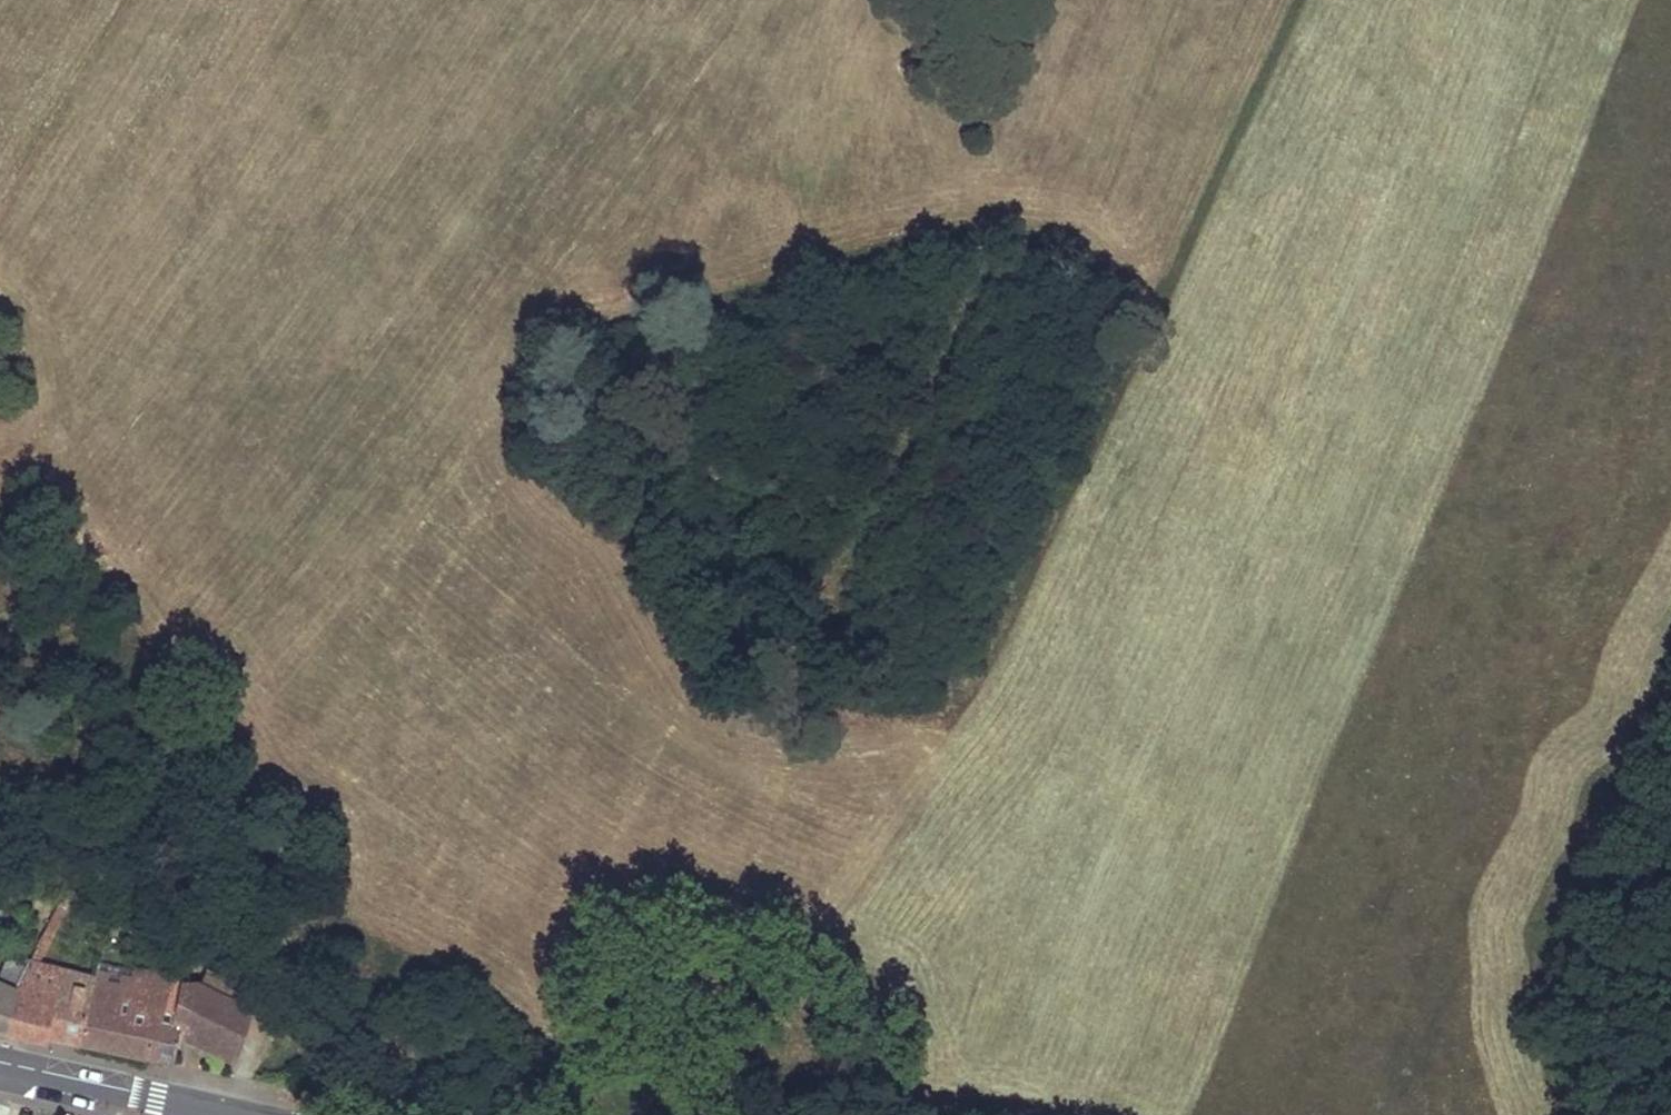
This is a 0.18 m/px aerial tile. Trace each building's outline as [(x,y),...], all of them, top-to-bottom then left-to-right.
[(65,906),(58,903),(54,911),(61,915),(65,906)] [(36,963),(61,915),(54,911),(29,958),(28,962),(36,963)] [(29,958),(13,949),(0,973),(0,977),(16,984),(28,962),(29,958)] [(139,970),(99,960),(95,978),(81,1046),(115,1053),(172,1064),(177,1034),(169,1031),(182,988),(180,983),(178,980),(175,978),(163,976),(139,970)] [(81,1046),(95,978),(36,963),(28,962),(16,984),(16,990),(7,1032),(22,1037),(46,1044),(47,1038),(81,1046)] [(0,984),(0,1030),(7,1032),(16,990),(0,984)] [(177,1034),(227,1059),(242,1009),(199,986),(187,987),(182,988),(169,1031),(177,1034)]
